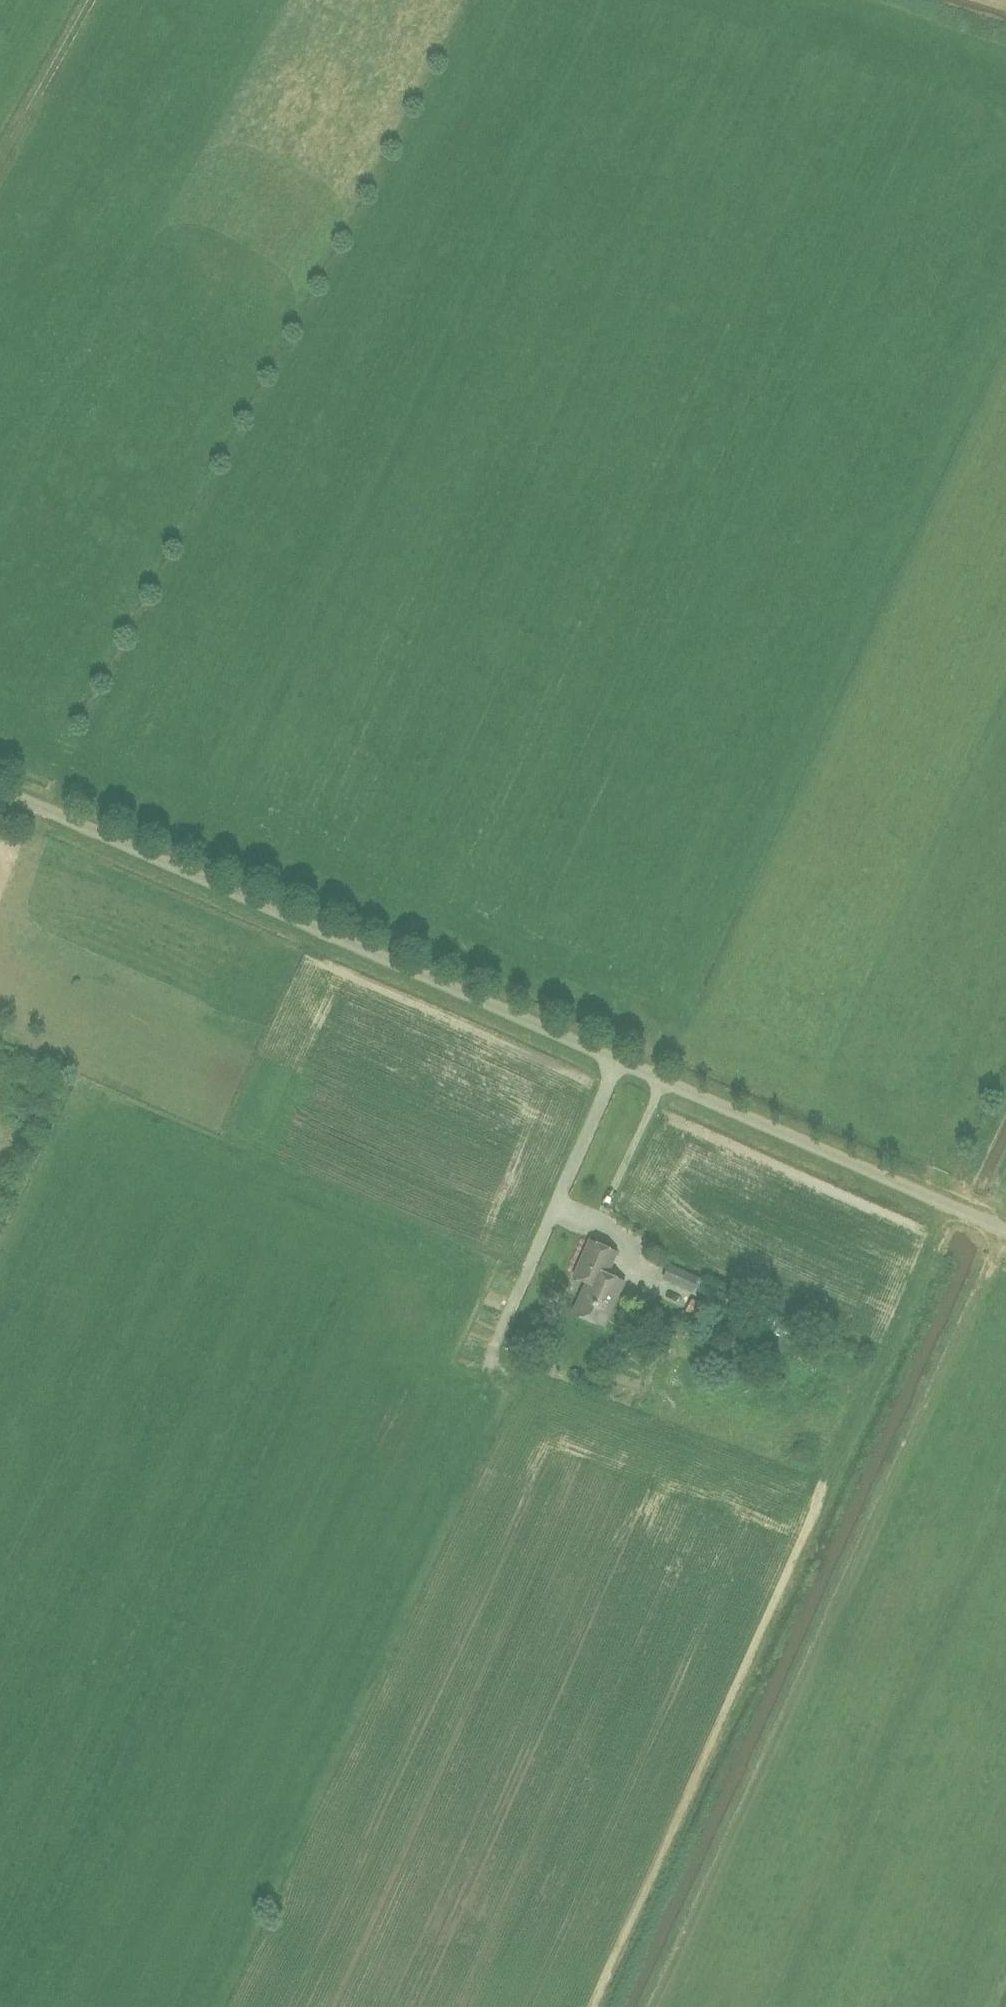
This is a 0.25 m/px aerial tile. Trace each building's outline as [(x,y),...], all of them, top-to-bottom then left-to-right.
[(624,1282),(607,1274),(616,1252),(590,1241),(574,1278),(587,1283),(574,1314),(604,1328),(624,1282)]
